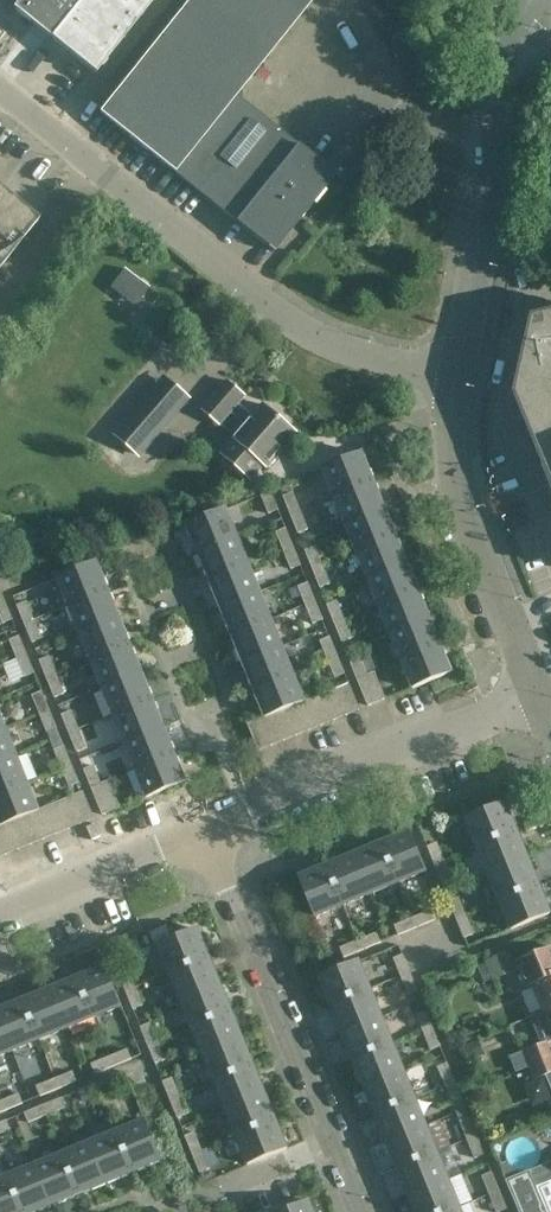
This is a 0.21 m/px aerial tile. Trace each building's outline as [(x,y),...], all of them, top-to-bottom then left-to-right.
[(12,9),(48,38),(79,0),(19,0),(12,9)] [(48,38),(93,74),(153,0),(79,0),(48,38)] [(173,172),(192,186),(273,252),(334,176),(253,111),(234,96),(311,0),(190,0),(100,113),(173,172)] [(33,225),(0,198),(0,266),(33,225)] [(127,265),(112,284),(136,304),(152,286),(127,265)] [(525,395),(550,459),(550,324),(541,327),(525,395)] [(254,417),(239,405),(246,396),(228,381),(202,410),(220,426),(221,426),(235,438),(221,455),(252,482),(265,467),(268,470),(298,435),(264,405),(254,417)] [(151,396),(117,436),(138,455),(173,415),(151,396)] [(362,455),(322,471),(333,499),(373,483),(362,455)] [(373,483),(333,499),(344,526),(384,510),(373,483)] [(272,491),(261,496),(269,515),(280,510),(272,491)] [(291,517),(302,512),(294,492),(283,496),(291,517)] [(186,527),(197,555),(237,538),(225,510),(186,527)] [(384,510),(344,526),(356,554),(395,537),(384,510)] [(291,517),(298,534),(309,530),(302,512),(291,517)] [(284,551),(294,547),(286,528),(276,533),(284,551)] [(395,537),(356,554),(367,581),(407,564),(395,537)] [(237,538),(197,555),(208,582),(248,566),(237,538)] [(292,570),(302,566),(294,547),(284,551),(292,570)] [(313,571),(324,567),(316,547),(305,551),(313,571)] [(95,564),(56,580),(68,608),(107,592),(95,564)] [(407,564),(367,581),(378,608),(418,591),(407,564)] [(248,566),(208,582),(220,609),(259,593),(248,566)] [(313,571),(320,588),(331,584),(324,567),(313,571)] [(306,605),(316,601),(309,583),(298,587),(306,605)] [(418,591),(378,608),(389,635),(429,618),(418,591)] [(107,592),(68,608),(79,635),(118,619),(107,592)] [(259,593),(220,609),(231,636),(271,620),(259,593)] [(314,625),(324,621),(324,620),(316,601),(306,605),(314,625)] [(335,625),(346,621),(337,601),(327,605),(335,625)] [(14,620),(6,602),(0,605),(0,616),(3,624),(14,620)] [(25,626),(36,621),(28,602),(17,606),(25,626)] [(429,618),(389,635),(400,662),(440,646),(429,618)] [(118,619),(79,635),(90,662),(129,646),(118,619)] [(271,620),(231,636),(242,664),(282,647),(271,620)] [(25,626),(32,643),(43,639),(36,621),(25,626)] [(335,625),(342,642),(353,638),(346,621),(335,625)] [(18,661),(28,657),(20,636),(10,640),(18,661)] [(338,656),(330,637),(320,641),(328,660),(338,656)] [(129,646),(90,662),(101,689),(140,673),(129,646)] [(440,646),(400,662),(412,690),(452,674),(440,646)] [(282,647),(242,664),(253,691),(293,674),(282,647)] [(338,656),(328,660),(335,679),(346,674),(338,656)] [(25,678),(35,674),(28,657),(18,661),(25,678)] [(47,680),(58,676),(50,657),(40,661),(47,680)] [(360,657),(350,661),(357,680),(368,675),(360,657)] [(140,673),(101,689),(112,716),(151,700),(140,673)] [(293,674),(253,691),(265,719),(273,715),(286,710),(299,705),(305,703),(293,674)] [(375,674),(368,676),(368,675),(357,680),(368,708),(386,701),(375,674)] [(47,680),(55,698),(65,694),(58,676),(47,680)] [(349,684),(337,689),(347,716),(360,711),(349,684)] [(337,689),(324,695),(335,721),(347,716),(337,689)] [(40,715),(51,711),(43,691),(32,696),(40,715)] [(324,695),(311,700),(322,726),(335,721),(324,695)] [(151,700),(112,716),(123,744),(162,727),(151,700)] [(305,703),(299,705),(310,731),(322,726),(311,700),(305,703)] [(299,705),(286,710),(297,737),(310,731),(299,705)] [(286,710),(273,715),(284,742),(297,737),(286,710)] [(42,745),(51,742),(62,738),(58,729),(51,711),(40,715),(41,717),(32,721),(42,745)] [(70,734),(80,730),(72,711),(62,715),(70,734)] [(265,719),(261,721),(272,747),(284,742),(273,715),(265,719)] [(162,727),(123,744),(135,771),(174,755),(162,727)] [(0,731),(0,763),(17,756),(6,729),(0,731)] [(70,734),(77,752),(87,748),(80,730),(70,734)] [(62,738),(51,742),(54,750),(63,769),(73,765),(62,738)] [(174,755),(135,771),(146,799),(185,783),(174,755)] [(0,763),(0,795),(28,783),(17,756),(0,763)] [(73,765),(63,769),(70,788),(80,783),(73,765)] [(95,765),(84,770),(92,788),(102,784),(95,765)] [(108,782),(102,784),(92,788),(103,816),(119,810),(108,782)] [(0,795),(0,828),(7,825),(20,820),(32,814),(40,811),(28,783),(0,795)] [(83,794),(70,799),(81,826),(94,820),(83,794)] [(70,799),(58,804),(68,831),(81,826),(70,799)] [(58,804),(45,809),(56,836),(68,831),(58,804)] [(466,821),(477,849),(517,833),(505,805),(466,821)] [(40,811),(32,814),(43,841),(56,836),(45,809),(40,811)] [(32,814),(20,820),(30,846),(43,841),(32,814)] [(20,820),(7,825),(18,851),(30,846),(20,820)] [(5,857),(18,851),(7,825),(0,828),(0,844),(5,857)] [(426,874),(410,833),(382,845),(398,886),(426,874)] [(517,833),(477,849),(488,876),(528,860),(517,833)] [(436,866),(445,862),(438,843),(428,846),(436,866)] [(398,886),(382,845),(355,856),(371,897),(398,886)] [(371,897),(355,856),(328,867),(344,908),(371,897)] [(528,860),(488,876),(499,903),(539,887),(528,860)] [(436,866),(443,884),(452,879),(445,862),(436,866)] [(344,908),(328,867),(300,878),(316,919),(344,908)] [(539,887),(499,903),(511,931),(550,915),(539,887)] [(457,920),(467,916),(460,897),(449,901),(457,920)] [(416,928),(436,920),(432,910),(412,918),(416,928)] [(457,920),(464,938),(474,934),(467,916),(457,920)] [(416,928),(412,918),(394,925),(398,935),(416,928)] [(198,930),(159,946),(170,974),(210,958),(198,930)] [(362,951),(381,942),(377,933),(358,941),(362,951)] [(362,951),(358,941),(340,948),(344,958),(362,951)] [(517,964),(527,988),(533,986),(544,1013),(550,1010),(550,950),(517,964)] [(402,978),(412,974),(404,954),(394,958),(402,978)] [(210,958),(170,974),(181,1001),(221,985),(210,958)] [(509,958),(493,965),(498,977),(513,971),(509,958)] [(359,962),(321,978),(332,1006),(371,990),(359,962)] [(122,1009),(106,968),(78,980),(94,1020),(122,1009)] [(126,992),(136,988),(128,969),(118,973),(126,992)] [(409,995),(419,991),(412,974),(402,978),(409,995)] [(94,1020),(78,980),(50,991),(67,1031),(94,1020)] [(443,994),(438,981),(428,985),(433,998),(443,994)] [(221,985),(181,1001),(192,1028),(232,1012),(221,985)] [(126,992),(133,1011),(144,1006),(136,988),(126,992)] [(371,990),(332,1006),(343,1033),(382,1017),(371,990)] [(67,1031),(50,991),(23,1002),(39,1042),(67,1031)] [(23,1002),(0,1011),(0,1023),(12,1053),(39,1042),(23,1002)] [(424,1032),(434,1028),(426,1009),(416,1013),(424,1032)] [(232,1012),(192,1028),(203,1055),(243,1039),(232,1012)] [(382,1017),(343,1033),(354,1060),(393,1045),(382,1017)] [(0,1023),(0,1058),(12,1053),(0,1023)] [(148,1046),(159,1042),(151,1023),(140,1027),(148,1046)] [(431,1050),(441,1046),(434,1028),(424,1032),(431,1050)] [(243,1039),(203,1055),(214,1082),(254,1066),(243,1039)] [(148,1046),(155,1065),(166,1060),(159,1042),(148,1046)] [(524,1053),(535,1080),(546,1076),(550,1088),(550,1043),(524,1053)] [(393,1045),(354,1060),(365,1088),(404,1072),(393,1045)] [(113,1067),(132,1059),(128,1049),(109,1057),(113,1067)] [(113,1067),(109,1057),(91,1064),(95,1074),(113,1067)] [(446,1086),(456,1082),(448,1063),(438,1067),(446,1086)] [(254,1066),(214,1082),(225,1110),(265,1093),(254,1066)] [(58,1089),(78,1081),(73,1071),(54,1079),(58,1089)] [(404,1072),(365,1088),(376,1115),(415,1099),(404,1072)] [(120,1086),(116,1075),(97,1083),(101,1094),(120,1086)] [(170,1100),(181,1096),(173,1077),(162,1081),(170,1100)] [(58,1089),(54,1079),(36,1086),(40,1097),(58,1089)] [(453,1104),(463,1100),(456,1082),(446,1086),(453,1104)] [(101,1094),(97,1083),(78,1091),(83,1101),(101,1094)] [(23,1103),(19,1093),(0,1101),(0,1102),(4,1112),(24,1104),(23,1103)] [(265,1093),(225,1110),(236,1137),(276,1121),(265,1093)] [(170,1100),(178,1119),(188,1115),(181,1096),(170,1100)] [(66,1108),(61,1098),(43,1105),(47,1116),(66,1108)] [(415,1099),(376,1115),(387,1142),(426,1126),(415,1099)] [(47,1116),(43,1105),(24,1113),(28,1123),(47,1116)] [(468,1141),(478,1137),(470,1117),(460,1121),(468,1141)] [(7,1120),(0,1123),(0,1135),(11,1131),(7,1120)] [(276,1121),(236,1137),(248,1165),(287,1148),(276,1121)] [(146,1122),(118,1133),(133,1173),(162,1162),(146,1122)] [(426,1126),(387,1142),(398,1169),(437,1153),(426,1126)] [(192,1155),(203,1150),(195,1132),(185,1136),(192,1155)] [(118,1133),(90,1144),(106,1184),(133,1173),(118,1133)] [(475,1158),(485,1154),(478,1137),(468,1141),(475,1158)] [(536,1187),(530,1171),(529,1172),(514,1137),(493,1146),(520,1211),(550,1211),(550,1181),(536,1187)] [(90,1144),(63,1155),(79,1195),(106,1184),(90,1144)] [(192,1155),(200,1174),(210,1169),(203,1150),(192,1155)] [(437,1153),(398,1169),(409,1196),(448,1181),(437,1153)] [(63,1155),(36,1166),(52,1206),(79,1195),(63,1155)] [(9,1177),(23,1211),(37,1211),(52,1206),(36,1166),(9,1177)] [(490,1195),(500,1191),(492,1172),(482,1176),(490,1195)] [(0,1181),(0,1211),(23,1211),(9,1177),(0,1181)] [(409,1196),(416,1211),(449,1211),(459,1208),(448,1181),(409,1196)] [(507,1209),(500,1191),(490,1195),(497,1211),(500,1211),(507,1209)] [(281,1211),(313,1211),(308,1201),(281,1211)]
